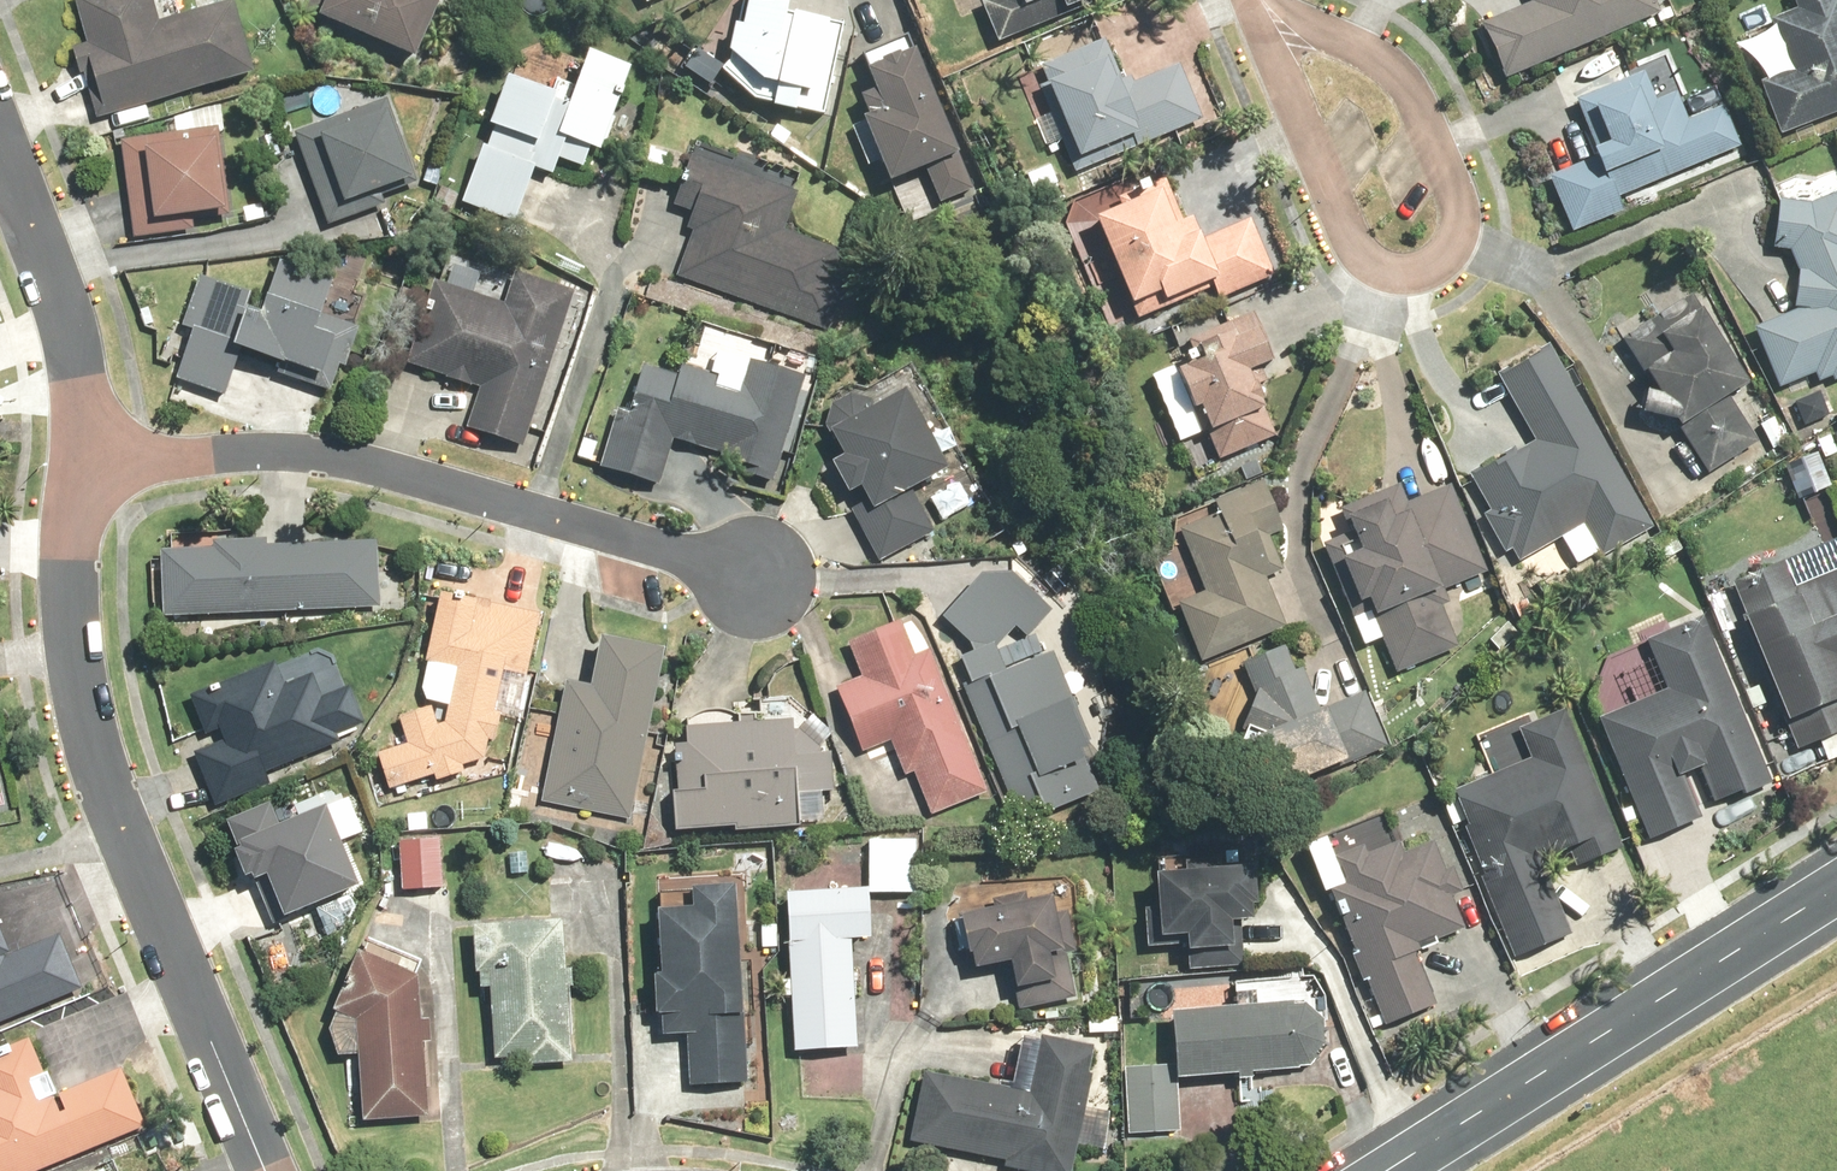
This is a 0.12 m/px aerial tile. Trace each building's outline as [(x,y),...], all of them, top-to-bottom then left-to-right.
[(94,119),(248,75),(226,1),(154,23),(147,0),(70,0),(83,43),(68,47),(76,73),(86,70),(98,108),(100,108),(94,119)] [(301,11),(408,59),(434,2),(437,4),(439,0),(306,0),(301,11)] [(769,0),(736,0),(732,28),(724,27),(717,74),(766,113),(820,121),(834,32),(782,24),(785,3),(769,0)] [(989,43),(1105,0),(973,0),(989,43)] [(1530,6),(1480,27),(1502,80),(1665,12),(1660,0),(1528,0),(1530,6)] [(1795,11),(1766,23),(1788,74),(1758,86),(1780,138),(1836,114),(1836,0),(1791,0),(1795,11)] [(1104,42),(1035,69),(1033,70),(1076,178),(1210,125),(1184,60),(1121,85),(1104,42)] [(937,205),(971,189),(910,53),(899,58),(892,43),(857,58),(864,72),(860,74),(869,94),(853,101),(862,120),(853,124),(882,190),(922,172),(937,205)] [(560,106),(546,102),(549,95),(499,78),(483,126),(490,128),(483,149),(477,147),(457,204),(511,222),(529,169),(549,176),(555,159),(581,169),(588,150),(594,152),(595,149),(602,152),(613,119),(607,116),(613,98),(619,100),(623,89),(617,87),(623,69),(579,54),(560,106)] [(1580,122),(1588,118),(1600,148),(1586,153),(1589,161),(1545,178),(1567,234),(1624,212),(1618,197),(1739,150),(1724,110),(1685,125),(1670,87),(1649,95),(1642,76),(1586,98),(1573,103),(1580,122)] [(383,99),(293,131),(326,226),(381,207),(378,197),(413,184),(383,99)] [(214,128),(117,142),(130,240),(193,231),(192,222),(227,217),(214,128)] [(795,193),(687,155),(669,207),(687,213),(681,229),(689,232),(674,276),(817,326),(843,250),(782,229),(795,193)] [(1051,160),(1021,174),(1033,197),(1062,182),(1051,160)] [(1193,244),(1168,180),(1119,200),(1122,207),(1087,221),(1127,322),(1210,289),(1215,301),(1284,274),(1261,217),(1193,244)] [(1774,199),(1771,251),(1789,255),(1795,273),(1792,313),(1748,335),(1778,393),(1811,376),(1816,386),(1836,377),(1836,206),(1774,199)] [(341,369),(355,329),(316,315),(328,280),(274,261),(262,298),(256,296),(251,313),(240,309),(246,293),(196,276),(178,326),(189,330),(172,379),(221,396),(233,361),(326,393),(335,367),(341,369)] [(502,303),(430,280),(402,364),(444,377),(443,380),(468,388),(469,386),(476,388),(463,429),(522,448),(573,293),(511,273),(502,303)] [(1745,386),(1687,299),(1625,342),(1632,353),(1652,339),(1664,358),(1638,375),(1651,398),(1641,398),(1632,422),(1667,424),(1703,477),(1758,440),(1729,396),(1745,386)] [(1200,317),(1164,330),(1180,374),(1151,384),(1175,448),(1205,437),(1217,468),(1276,446),(1260,402),(1269,399),(1258,369),(1271,365),(1254,320),(1208,338),(1200,317)] [(1651,528),(1542,346),(1497,375),(1534,437),(1470,475),(1495,517),(1486,522),(1504,552),(1511,548),(1522,566),(1586,528),(1603,557),(1651,528)] [(674,376),(638,366),(629,395),(619,392),(597,469),(657,486),(670,441),(724,457),(720,469),(771,484),(802,376),(746,360),(740,383),(677,365),(674,376)] [(851,518),(877,562),(933,528),(909,487),(941,468),(894,391),(869,406),(866,401),(846,394),(827,405),(821,431),(836,456),(823,464),(842,496),(853,489),(865,510),(851,518)] [(1819,392),(1793,404),(1803,427),(1829,416),(1819,392)] [(1395,473),(1330,499),(1351,552),(1331,560),(1350,608),(1366,602),(1395,673),(1462,646),(1439,588),(1482,570),(1448,484),(1406,501),(1395,473)] [(1260,480),(1170,515),(1169,551),(1147,560),(1167,611),(1175,607),(1197,661),(1284,626),(1269,588),(1283,583),(1266,540),(1281,533),(1260,480)] [(1669,528),(1647,542),(1661,564),(1683,549),(1669,528)] [(208,548),(157,551),(160,618),(377,608),(374,541),(257,546),(257,539),(207,541),(208,548)] [(962,688),(1016,824),(1095,793),(1084,769),(1097,764),(1047,652),(1001,670),(992,648),(1013,628),(1024,638),(1049,610),(989,560),(936,618),(966,644),(969,652),(956,658),(967,686),(962,688)] [(1730,586),(1726,588),(1793,763),(1836,747),(1836,677),(1830,659),(1836,656),(1836,566),(1788,585),(1781,567),(1730,586)] [(536,614),(437,595),(434,594),(421,663),(424,663),(419,690),(423,702),(445,706),(442,723),(434,725),(428,707),(395,717),(402,745),(374,754),(386,790),(431,776),(433,782),(462,773),(460,767),(482,759),(486,740),(493,742),(497,713),(492,713),(498,671),(526,676),(536,614)] [(1628,705),(1596,719),(1644,838),(1687,820),(1725,805),(1774,784),(1706,618),(1643,644),(1651,665),(1617,679),(1628,705)] [(911,773),(929,816),(985,793),(925,649),(911,655),(896,620),(844,642),(858,676),(831,687),(859,753),(887,741),(902,777),(911,773)] [(560,683),(538,804),(627,820),(658,649),(593,637),(584,687),(560,683)] [(1292,642),(1241,663),(1253,695),(1232,749),(1251,798),(1383,746),(1362,693),(1319,710),(1292,642)] [(190,753),(213,808),(267,786),(262,773),(338,743),(335,735),(362,724),(347,686),(319,697),(310,674),(281,686),(271,661),(185,696),(201,736),(215,730),(220,741),(190,753)] [(1567,706),(1517,728),(1530,759),(1442,798),(1513,960),(1570,936),(1532,850),(1562,837),(1575,865),(1627,842),(1567,706)] [(730,832),(797,827),(795,795),(819,794),(820,792),(830,792),(828,752),(819,752),(819,747),(829,735),(810,714),(796,731),(790,731),(789,720),(680,728),(681,744),(670,745),(673,791),(666,792),(669,832),(730,828),(730,832)] [(266,804),(221,822),(229,843),(228,843),(231,849),(225,851),(237,880),(243,877),(245,883),(258,877),(275,919),(353,888),(335,844),(360,834),(346,797),(275,826),(266,804)] [(1341,884),(1324,891),(1382,1026),(1437,1003),(1414,949),(1464,928),(1449,894),(1476,882),(1454,829),(1396,854),(1391,842),(1362,854),(1358,844),(1329,856),(1341,884)] [(396,842),(399,891),(440,889),(438,840),(396,842)] [(913,840),(865,841),(866,894),(914,894),(913,840)] [(1250,863),(1140,860),(1137,939),(1176,940),(1175,956),(1223,957),(1224,919),(1248,920),(1250,863)] [(685,1087),(743,1084),(734,886),(683,888),(684,908),(648,910),(651,975),(646,975),(648,1016),(655,1016),(656,1036),(682,1035),(685,1087)] [(780,895),(788,1053),(852,1049),(846,941),(863,940),(860,890),(780,895)] [(1056,890),(952,916),(962,955),(965,954),(969,971),(1002,962),(1009,990),(1013,989),(1018,1011),(1073,997),(1062,954),(1072,951),(1056,890)] [(560,970),(557,920),(466,926),(468,974),(473,974),(474,990),(485,989),(489,1061),(520,1059),(520,1066),(567,1063),(562,989),(568,988),(567,970),(560,970)] [(78,990),(55,935),(6,955),(0,940),(0,1023),(78,990)] [(349,1021),(357,1125),(427,1120),(421,1046),(429,1046),(427,1019),(416,1020),(413,977),(350,952),(326,1012),(349,1021)] [(1288,1002),(1165,1011),(1167,1064),(1121,1068),(1126,1134),(1179,1131),(1176,1079),(1233,1075),(1233,1080),(1249,1079),(1249,1073),(1297,1070),(1297,1067),(1307,1067),(1322,1045),(1320,1018),(1302,1004),(1288,1004),(1288,1002)] [(920,1073),(906,1143),(1002,1161),(1001,1167),(1022,1170),(1066,1170),(1090,1048),(1032,1037),(1022,1093),(920,1073)] [(143,1127),(120,1069),(53,1097),(29,1043),(0,1056),(0,1170),(38,1170),(143,1127)]
